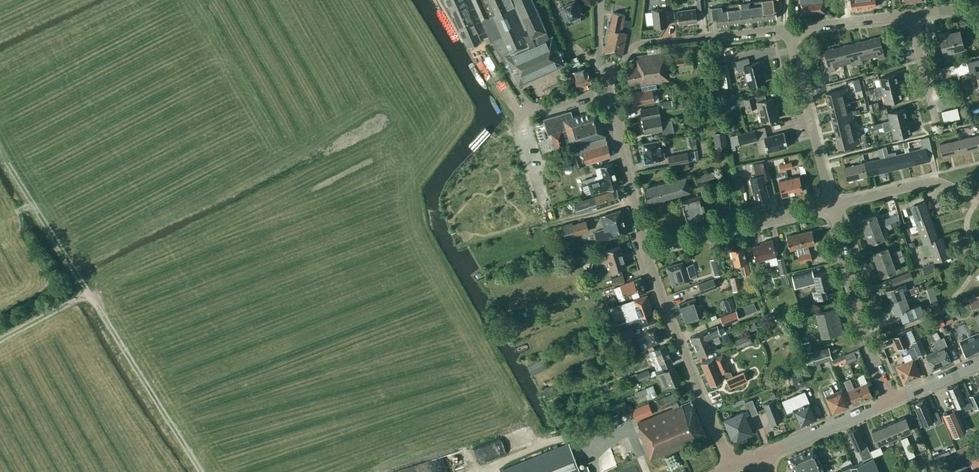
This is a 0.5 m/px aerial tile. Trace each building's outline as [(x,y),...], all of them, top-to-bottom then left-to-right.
[(481,40),(463,0),(445,0),(447,4),(450,3),(468,45),(481,40)] [(564,63),(552,35),(549,36),(537,9),(533,0),(473,0),(491,40),(493,39),(496,47),(505,62),(508,60),(518,83),(564,63)] [(580,17),(579,14),(583,12),(578,0),(560,0),(561,4),(559,5),(565,20),(569,18),(571,21),(573,22),(580,19),(580,17)] [(705,11),(704,0),(696,0),(698,12),(705,11)] [(763,19),(761,0),(758,0),(750,1),(752,20),(763,19)] [(762,9),(763,19),(775,18),(774,10),(781,9),(781,11),(782,11),(783,0),(761,0),(762,9)] [(800,3),(801,15),(824,12),(823,1),(822,1),(822,0),(800,0),(800,3)] [(875,6),(875,0),(852,0),(853,8),(875,6)] [(740,22),(752,20),(750,1),(738,3),(740,22)] [(738,3),(727,4),(729,23),(740,22),(738,3)] [(717,25),(729,23),(727,4),(708,6),(710,21),(717,20),(717,25)] [(654,26),(667,25),(665,7),(651,9),(654,26)] [(679,23),(697,21),(695,8),(677,10),(679,23)] [(622,55),(627,33),(620,31),(624,14),(613,12),(605,52),(622,55)] [(943,54),(964,49),(959,32),(945,35),(945,33),(938,34),(941,43),(933,45),(936,57),(944,56),(943,54)] [(865,40),(869,57),(878,55),(879,59),(884,57),(879,36),(865,40)] [(865,40),(852,43),(857,64),(862,63),(861,59),(869,57),(865,40)] [(852,43),(838,46),(842,64),(850,62),(851,65),(857,64),(852,43)] [(640,81),(642,90),(652,88),(656,87),(655,83),(671,80),(666,52),(665,46),(659,47),(660,53),(636,56),(637,65),(627,67),(630,83),(640,81)] [(834,66),(842,64),(838,46),(824,50),(829,71),(835,70),(834,66)] [(693,68),(692,64),(691,55),(676,58),(677,66),(677,70),(693,68)] [(748,85),(764,81),(759,61),(750,63),(748,57),(735,60),(738,71),(745,69),(748,85)] [(578,58),(567,62),(571,69),(581,65),(578,58)] [(967,61),(955,64),(958,76),(970,74),(976,73),(978,85),(978,84),(978,58),(967,61)] [(718,79),(727,78),(725,63),(716,64),(718,79)] [(587,83),(590,82),(587,72),(586,72),(584,68),(579,70),(573,72),(577,86),(579,86),(580,90),(588,87),(587,83)] [(874,92),(900,85),(897,73),(878,77),(880,85),(873,87),(874,92)] [(860,86),(858,77),(848,80),(850,88),(860,86)] [(900,85),(874,92),(875,96),(883,94),(885,102),(903,98),(900,85)] [(654,101),(652,88),(642,90),(632,92),(634,105),(654,101)] [(825,93),(829,107),(845,103),(843,95),(847,94),(846,88),(825,93)] [(764,93),(751,96),(735,100),(736,105),(744,103),(745,109),(758,106),(762,121),(778,117),(776,108),(774,109),(773,105),(774,104),(772,97),(766,99),(764,93)] [(672,107),(671,99),(661,101),(662,109),(672,107)] [(734,102),(729,105),(733,112),(738,109),(734,102)] [(847,111),(845,103),(829,107),(832,121),(853,116),(851,110),(847,111)] [(663,133),(673,131),(671,119),(661,121),(658,105),(640,109),(645,132),(662,129),(663,133)] [(882,122),(883,126),(909,120),(905,107),(887,112),(889,120),(882,122)] [(954,120),(960,118),(957,108),(951,109),(954,120)] [(605,134),(600,118),(598,109),(573,116),(571,112),(567,113),(567,111),(543,118),(548,134),(551,133),(556,148),(571,144),(605,134)] [(946,111),(949,121),(954,120),(951,109),(946,111)] [(853,116),(832,121),(835,134),(853,130),(850,122),(854,121),(853,116)] [(909,120),(883,126),(884,131),(891,129),(893,137),(912,132),(909,120)] [(755,129),(737,133),(730,135),(732,145),(739,143),(757,139),(755,129)] [(853,130),(835,134),(839,148),(860,143),(858,137),(854,138),(853,130)] [(728,145),(725,131),(713,133),(715,147),(728,145)] [(787,146),(784,131),(763,137),(767,151),(787,146)] [(978,148),(978,134),(960,139),(963,152),(978,148)] [(922,147),(905,152),(908,165),(929,160),(927,152),(932,151),(928,135),(920,137),(922,147)] [(586,163),(610,155),(604,137),(580,145),(586,163)] [(645,162),(665,158),(661,138),(643,142),(645,150),(643,151),(645,162)] [(963,152),(960,139),(939,144),(942,157),(963,152)] [(908,165),(905,152),(895,154),(895,151),(887,153),(885,146),(882,147),(884,157),(887,170),(908,165)] [(880,158),(864,162),(867,175),(887,170),(884,157),(882,147),(876,148),(878,155),(880,156),(880,158)] [(565,160),(562,151),(555,154),(558,162),(565,160)] [(670,165),(688,161),(687,152),(668,155),(670,165)] [(769,199),(765,183),(764,183),(764,179),(771,177),(768,162),(760,164),(762,174),(751,177),(753,186),(756,202),(769,199)] [(867,175),(864,162),(843,167),(846,180),(867,175)] [(595,179),(588,182),(592,194),(616,186),(619,185),(612,163),(600,166),(595,168),(598,175),(594,176),(595,179)] [(698,185),(715,181),(712,172),(695,176),(698,185)] [(647,202),(690,191),(686,176),(643,187),(647,202)] [(789,178),(792,193),(802,191),(798,176),(789,178)] [(782,196),(792,193),(789,178),(779,181),(782,196)] [(748,183),(740,185),(741,191),(750,189),(748,183)] [(577,213),(620,199),(617,189),(616,187),(612,188),(613,190),(573,202),(577,213)] [(687,222),(706,217),(700,195),(681,200),(687,222)] [(917,224),(931,219),(925,200),(905,207),(907,214),(912,212),(917,224)] [(597,241),(627,232),(620,209),(600,215),(604,228),(594,231),(597,241)] [(861,219),(865,231),(890,222),(888,217),(881,219),(882,220),(878,222),(875,214),(861,219)] [(931,219),(917,224),(924,243),(927,242),(938,237),(931,219)] [(565,237),(589,229),(586,220),(572,224),(572,221),(561,225),(565,237)] [(890,222),(865,231),(869,242),(883,237),(881,231),(892,227),(890,222)] [(799,232),(802,245),(802,246),(804,253),(806,261),(812,260),(808,245),(815,243),(812,229),(811,230),(799,232)] [(802,245),(799,232),(786,235),(790,249),(796,248),(798,255),(804,253),(802,246),(802,245)] [(927,242),(934,261),(949,255),(942,236),(938,237),(927,242)] [(778,263),(776,255),(772,239),(764,241),(765,243),(752,245),(756,260),(756,263),(763,262),(762,258),(768,257),(770,264),(776,263),(778,263)] [(611,271),(626,266),(619,245),(604,250),(611,271)] [(743,274),(749,273),(746,262),(747,261),(743,246),(731,249),(735,264),(740,263),(743,274)] [(877,264),(891,258),(887,247),(873,252),(877,264)] [(900,249),(893,251),(895,257),(902,254),(900,249)] [(957,260),(963,254),(959,250),(953,256),(957,260)] [(724,273),(719,256),(710,259),(715,275),(724,273)] [(784,261),(784,257),(778,258),(779,262),(781,273),(787,272),(784,261)] [(895,270),(891,258),(877,264),(881,275),(895,270)] [(933,261),(922,266),(925,272),(935,268),(933,261)] [(666,265),(669,275),(672,285),(684,281),(684,280),(688,279),(687,276),(695,273),(692,263),(684,266),(682,262),(678,263),(678,262),(666,265)] [(813,273),(812,266),(790,272),(794,286),(815,281),(816,289),(812,290),(814,298),(827,295),(825,287),(832,286),(828,270),(813,273)] [(910,271),(900,275),(891,278),(893,285),(902,281),(912,278),(910,271)] [(765,272),(756,273),(757,285),(771,284),(770,277),(766,278),(765,272)] [(613,284),(625,280),(623,274),(611,278),(613,284)] [(733,290),(740,288),(737,275),(730,276),(733,290)] [(620,285),(614,287),(619,300),(622,299),(646,291),(641,277),(620,285)] [(702,292),(716,287),(713,278),(699,283),(702,292)] [(886,289),(891,301),(919,291),(917,285),(907,289),(905,282),(886,289)] [(584,303),(594,299),(591,293),(582,297),(584,303)] [(633,299),(639,316),(639,317),(653,312),(646,294),(633,299)] [(909,294),(891,301),(895,313),(900,311),(903,321),(922,314),(921,313),(923,312),(919,303),(913,305),(909,294)] [(616,301),(614,296),(606,299),(607,304),(616,301)] [(699,309),(702,308),(700,304),(697,305),(695,297),(679,303),(685,322),(702,316),(699,309)] [(722,310),(732,306),(729,298),(719,302),(722,310)] [(938,302),(931,304),(934,311),(941,309),(938,302)] [(822,337),(843,331),(837,308),(816,313),(822,337)] [(723,324),(739,318),(736,310),(720,316),(723,324)] [(633,318),(633,321),(636,328),(656,321),(653,312),(639,317),(639,316),(633,318)] [(942,316),(932,320),(936,327),(945,323),(942,316)] [(633,318),(615,324),(617,328),(631,324),(630,322),(633,321),(633,318)] [(644,348),(647,347),(652,345),(652,344),(663,339),(656,324),(637,332),(644,348)] [(694,345),(718,335),(726,331),(724,326),(715,330),(713,326),(707,329),(707,328),(690,335),(694,345)] [(623,337),(635,333),(633,327),(621,332),(623,337)] [(936,327),(931,329),(934,338),(940,336),(936,327)] [(910,343),(905,331),(891,337),(896,349),(910,343)] [(970,335),(960,339),(966,355),(978,349),(978,331),(970,335)] [(729,339),(727,332),(719,335),(722,342),(729,339)] [(751,342),(748,334),(733,340),(736,348),(751,342)] [(721,341),(718,335),(694,345),(699,356),(716,349),(713,344),(721,341)] [(934,345),(943,366),(952,362),(946,347),(947,346),(944,337),(933,341),(934,345)] [(912,341),(918,355),(926,351),(920,338),(912,341)] [(912,342),(918,354),(925,351),(920,339),(912,342)] [(811,350),(808,340),(801,342),(804,352),(811,350)] [(654,348),(652,345),(647,347),(649,350),(657,369),(673,362),(665,344),(654,348)] [(918,356),(913,345),(908,348),(910,352),(902,355),(905,361),(896,365),(903,381),(919,375),(912,358),(918,356)] [(932,371),(943,366),(934,345),(931,346),(933,351),(925,354),(932,371)] [(831,358),(828,346),(804,353),(807,365),(831,358)] [(857,358),(854,350),(844,354),(847,362),(857,358)] [(729,384),(744,378),(741,370),(731,374),(723,353),(701,362),(710,384),(723,379),(721,373),(724,372),(729,384)] [(843,354),(831,359),(832,359),(834,365),(846,360),(843,354)] [(544,361),(528,367),(533,378),(548,373),(544,361)] [(663,370),(663,371),(657,374),(662,387),(669,385),(680,381),(674,366),(663,370)] [(647,368),(636,372),(636,373),(629,376),(631,382),(639,379),(639,380),(650,375),(647,368)] [(857,386),(863,399),(872,395),(866,382),(867,382),(863,372),(857,375),(861,384),(857,386)] [(795,385),(804,381),(801,373),(792,377),(795,385)] [(854,403),(863,399),(857,386),(853,387),(849,378),(843,380),(847,390),(848,390),(854,403)] [(966,408),(968,407),(966,402),(961,392),(965,390),(961,382),(958,383),(947,388),(955,406),(963,403),(964,406),(965,405),(966,408)] [(638,402),(655,395),(651,386),(634,393),(638,402)] [(832,412),(848,405),(841,388),(834,392),(832,387),(823,390),(832,412)] [(804,391),(789,397),(787,393),(780,396),(782,400),(787,411),(792,408),(800,426),(816,419),(804,391)] [(650,458),(706,435),(691,400),(679,405),(673,393),(656,400),(659,409),(671,404),(673,408),(637,423),(641,432),(639,432),(650,458)] [(978,407),(978,399),(976,393),(969,396),(974,409),(978,407)] [(744,402),(749,414),(744,416),(742,411),(725,418),(732,435),(736,437),(751,431),(749,426),(754,424),(751,415),(758,412),(752,398),(744,402)] [(925,412),(930,410),(924,398),(913,403),(918,415),(921,414),(924,420),(928,418),(925,412)] [(771,423),(782,419),(774,399),(763,403),(771,423)] [(636,419),(652,412),(648,403),(632,410),(636,419)] [(952,436),(965,430),(956,408),(943,414),(952,436)] [(935,424),(942,421),(937,410),(931,413),(935,424)] [(614,416),(617,424),(623,422),(620,414),(614,416)] [(894,421),(900,435),(911,430),(905,416),(894,421)] [(894,421),(883,425),(889,439),(900,435),(894,421)] [(877,444),(889,439),(883,425),(872,430),(877,444)] [(856,449),(858,448),(859,453),(853,455),(857,463),(872,456),(867,444),(864,445),(857,427),(848,431),(856,449)] [(908,457),(914,455),(906,436),(901,438),(908,457)] [(924,442),(911,447),(914,455),(927,449),(924,442)] [(963,450),(965,454),(971,465),(978,461),(978,442),(963,450)] [(586,466),(578,469),(567,444),(539,455),(500,471),(589,471),(586,466)] [(820,461),(819,461),(813,446),(789,456),(796,471),(795,471),(796,471),(824,471),(820,461)] [(873,455),(882,451),(880,446),(871,449),(873,455)] [(959,456),(956,450),(950,453),(952,459),(959,456)] [(627,464),(635,461),(631,451),(623,454),(627,464)] [(873,457),(839,471),(880,471),(873,457)] [(842,470),(851,466),(849,461),(840,465),(842,470)]
